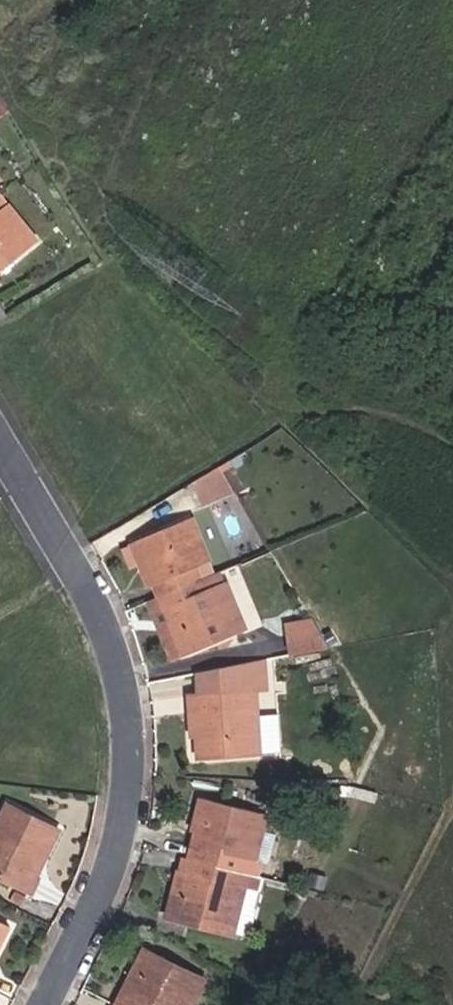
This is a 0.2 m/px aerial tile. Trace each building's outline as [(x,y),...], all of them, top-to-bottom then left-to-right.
[(37,237),(4,198),(0,202),(0,266),(37,237)] [(0,296),(0,320),(11,314),(0,296)] [(232,493),(217,468),(191,484),(207,509),(232,493)] [(193,569),(210,561),(188,515),(130,544),(140,564),(149,560),(153,568),(140,575),(148,591),(157,588),(162,599),(199,582),(193,569)] [(186,661),(246,631),(222,583),(204,592),(199,582),(162,599),(174,623),(180,620),(183,627),(172,632),(186,661)] [(287,653),(322,651),(320,617),(285,620),(287,653)] [(263,659),(199,671),(201,689),(255,685),(265,684),(263,659)] [(203,753),(261,749),(255,685),(201,689),(189,689),(190,724),(202,723),(203,753)] [(227,854),(255,861),(267,812),(196,792),(189,818),(203,820),(200,833),(192,832),(185,859),(223,867),(227,854)] [(48,857),(62,827),(8,801),(0,817),(0,836),(1,837),(0,839),(0,875),(35,891),(42,875),(33,870),(41,854),(48,857)] [(163,918),(234,936),(248,883),(220,876),(223,867),(185,859),(177,891),(169,889),(163,918)] [(15,921),(0,915),(0,956),(15,921)] [(206,979),(147,951),(135,975),(144,979),(141,988),(131,984),(122,1004),(193,1004),(206,979)]
